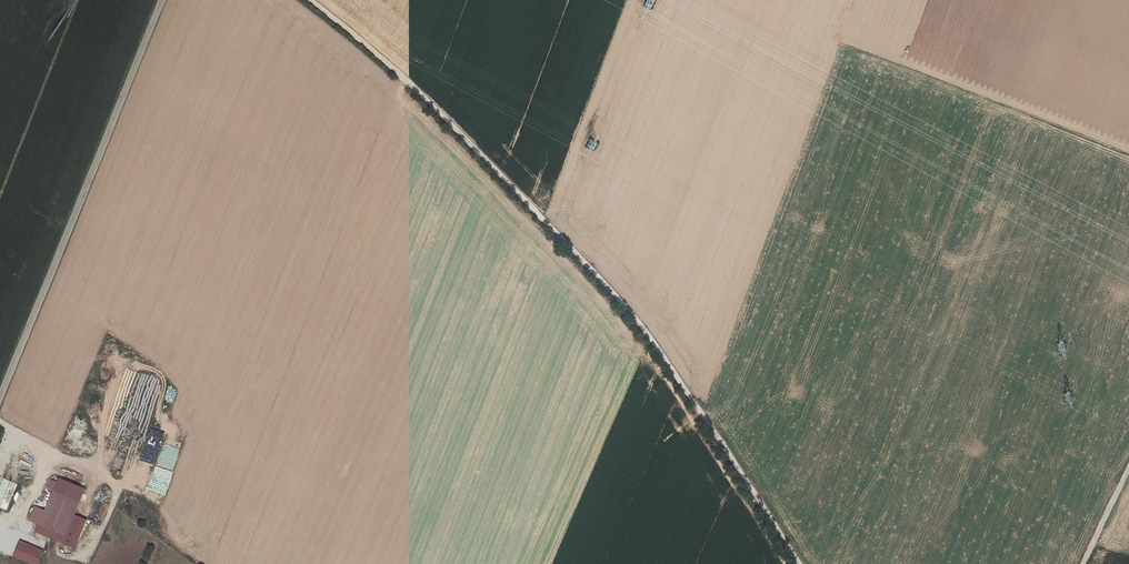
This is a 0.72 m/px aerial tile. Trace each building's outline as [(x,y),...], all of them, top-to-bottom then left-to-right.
[(77,500),(51,487),(42,506),(32,501),(25,515),(61,532),(77,500)] [(10,556),(29,563),(36,563),(42,550),(17,540),(10,556)]
